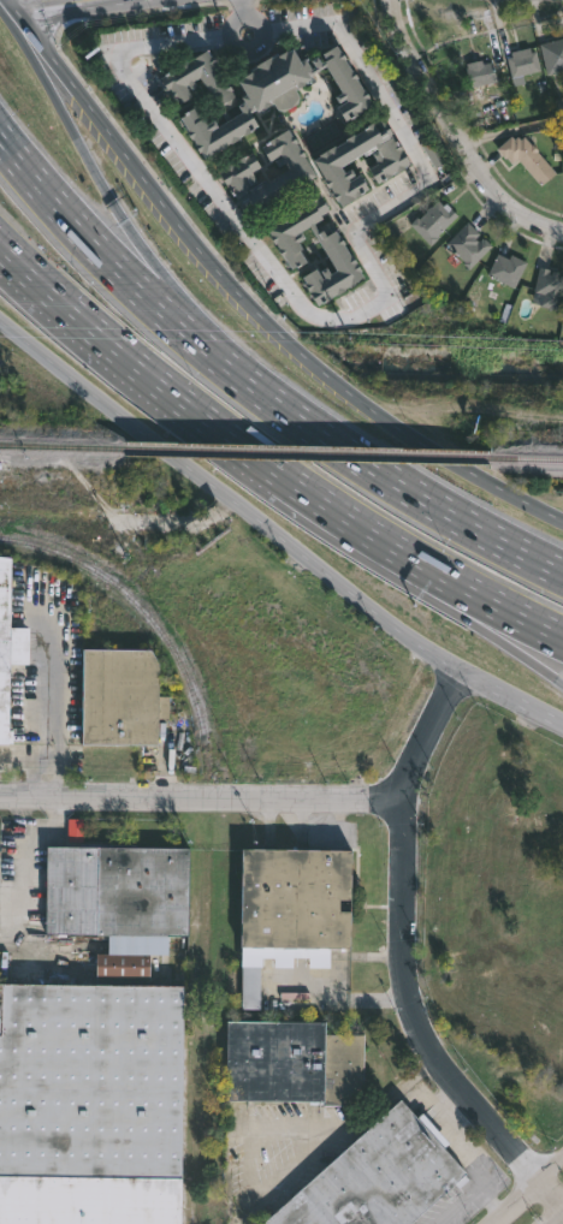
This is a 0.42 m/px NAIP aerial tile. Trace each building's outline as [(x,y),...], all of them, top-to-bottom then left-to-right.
[(539,44),(562,38),(562,71),(553,73),(547,76),(539,44)] [(334,47),(338,53),(339,52),(350,72),(352,71),(357,79),(355,81),(361,93),(363,91),(371,106),(358,113),(356,113),(358,117),(348,121),(346,120),(343,123),(334,108),(345,102),(344,101),(338,105),(333,99),(340,95),(324,67),(307,77),(308,81),(295,90),(302,102),(279,115),(273,105),(254,114),(251,111),(248,113),(255,127),(251,130),(253,132),(243,137),(242,136),(236,139),(237,141),(230,145),(229,144),(215,154),(215,151),(202,160),(198,154),(196,155),(191,147),(194,145),(184,133),(185,132),(178,118),(191,111),(197,121),(200,119),(203,126),(211,121),(215,129),(225,123),(198,78),(192,82),(196,89),(190,93),(186,85),(184,87),(190,97),(174,106),(159,78),(165,75),(164,73),(185,60),(186,63),(207,50),(231,90),(229,91),(232,99),(220,106),(229,120),(239,114),(236,107),(243,103),(239,99),(244,96),(236,83),(242,79),(241,77),(249,73),(247,70),(268,58),(269,60),(291,50),(298,63),(303,60),(309,71),(313,69),(309,61),(315,58),(319,65),(324,61),(320,55),(334,47)] [(529,48),(531,52),(537,50),(540,71),(511,78),(506,58),(511,57),(510,52),(529,48)] [(481,60),(482,65),(492,63),(497,82),(484,84),(485,89),(478,91),(476,87),(469,89),(464,69),(467,67),(466,64),(481,60)] [(391,137),(395,142),(397,141),(409,164),(403,167),(405,170),(389,176),(391,178),(385,182),(384,179),(375,184),(367,171),(377,165),(371,155),(377,151),(375,149),(363,156),(362,154),(339,168),(343,174),(349,171),(352,177),(346,180),(348,183),(358,176),(367,190),(361,194),(362,196),(340,209),(337,202),(336,203),(328,189),(326,190),(321,182),(324,182),(312,162),(318,159),(316,156),(345,142),(344,141),(363,131),(362,129),(383,117),(393,136),(391,137)] [(285,131),(289,137),(291,136),(296,144),(294,145),(297,150),(298,149),(303,156),(302,158),(314,177),(308,180),(309,184),(294,192),(292,190),(274,204),(273,202),(263,208),(265,209),(245,221),(227,186),(226,188),(217,173),(223,171),(221,168),(230,164),(231,165),(245,154),(247,156),(251,154),(259,167),(250,173),(256,184),(263,179),(266,184),(288,171),(284,165),(277,170),(273,164),(279,159),(278,156),(266,164),(256,149),(285,131)] [(511,136),(514,139),(517,137),(521,141),(525,137),(532,145),(533,144),(556,173),(541,186),(517,159),(511,164),(497,149),(511,136)] [(437,168),(447,162),(435,142),(425,148),(437,168)] [(318,197),(326,210),(316,216),(319,220),(312,225),(314,230),(328,220),(334,230),(331,231),(334,237),(337,236),(342,244),(340,245),(358,271),(356,272),(360,278),(339,290),(342,292),(334,297),(332,295),(327,298),(328,299),(314,307),(307,296),(309,295),(308,292),(306,293),(298,278),(312,269),(318,280),(320,279),(316,272),(322,268),(327,275),(332,272),(306,227),(289,238),(303,263),(292,271),(291,268),(288,271),(273,250),(275,249),(266,237),(267,236),(263,230),(275,222),(274,220),(283,215),(284,216),(312,198),(312,200),(318,197)] [(437,201),(443,207),(446,203),(457,214),(435,237),(438,239),(431,246),(409,225),(416,218),(419,219),(437,201)] [(476,240),(484,237),(491,245),(469,268),(444,244),(466,221),(479,234),(474,238),(476,240)] [(505,259),(508,260),(510,255),(527,263),(514,289),(487,275),(497,255),(505,259)] [(559,277),(562,277),(562,292),(558,311),(539,307),(541,297),(533,295),(539,266),(549,268),(547,274),(551,274),(551,271),(559,273),(557,279),(559,279),(559,277)] [(7,743),(0,743),(0,556),(10,557),(8,626),(28,626),(28,664),(8,664),(7,743)] [(82,743),(76,743),(77,648),(144,648),(153,660),(154,695),(166,695),(165,717),(152,717),(153,744),(82,743)] [(167,935),(166,965),(160,965),(160,955),(148,955),(148,980),(94,979),(94,953),(107,953),(107,934),(43,934),(45,845),(188,848),(186,935),(167,935)] [(328,947),(328,968),(307,968),(307,957),(292,957),(292,968),(273,967),(273,956),(261,955),(261,967),(259,967),(259,1009),(239,1009),(241,967),(238,967),(239,848),(350,849),(349,947),(328,947)] [(180,1034),(178,1223),(0,1223),(0,983),(182,986),(182,1002),(190,1002),(190,1034),(180,1034)] [(324,1022),(324,1033),(363,1034),(363,1106),(322,1105),(322,1103),(320,1103),(320,1105),(308,1104),(308,1101),(225,1101),(226,1022),(324,1022)] [(464,1174),(408,1223),(261,1223),(399,1100),(415,1117),(420,1112),(448,1143),(443,1148),(464,1174)]
